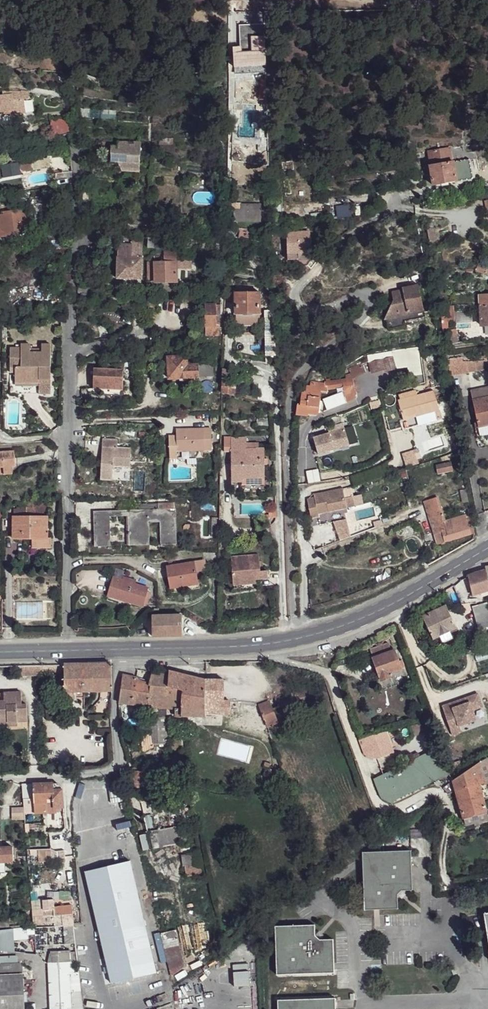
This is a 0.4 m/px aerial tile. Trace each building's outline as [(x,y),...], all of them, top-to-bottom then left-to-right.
[(233,54),(234,68),(245,67),(266,66),(265,38),(251,38),(252,53),(233,54)] [(0,96),(0,112),(13,111),(14,114),(26,113),(24,100),(24,99),(13,100),(12,95),(11,92),(2,92),(3,95),(0,96)] [(24,99),(24,100),(29,100),(28,92),(20,92),(20,93),(11,92),(12,95),(13,100),(24,99)] [(71,118),(50,120),(52,138),(62,137),(72,133),(71,118)] [(118,146),(112,145),(111,162),(118,163),(122,171),(140,172),(142,143),(118,141),(118,146)] [(424,174),(427,186),(433,185),(433,186),(473,179),(469,159),(452,162),(450,149),(428,153),(430,166),(429,166),(431,172),(424,174)] [(20,163),(2,166),(3,177),(22,173),(20,163)] [(231,202),(232,211),(234,212),(234,221),(261,221),(260,206),(241,205),(241,204),(236,203),(236,202),(231,202)] [(22,232),(19,212),(11,213),(8,213),(0,214),(0,235),(22,232)] [(240,229),(238,236),(241,238),(254,240),(256,230),(249,229),(247,229),(243,229),(241,229),(240,229)] [(288,233),(289,260),(299,259),(299,254),(311,254),(309,231),(288,233)] [(226,245),(226,234),(217,234),(217,245),(226,245)] [(156,238),(148,238),(148,248),(163,248),(163,238),(156,238)] [(132,246),(118,244),(118,246),(117,251),(117,258),(142,258),(142,240),(132,240),(132,246)] [(183,255),(183,268),(191,268),(191,255),(183,255)] [(142,258),(117,258),(117,279),(141,280),(142,258)] [(480,260),(476,271),(485,274),(487,265),(487,262),(480,260)] [(176,261),(154,262),(154,282),(176,282),(176,261)] [(448,271),(447,270),(437,271),(439,279),(449,277),(448,271)] [(462,270),(448,271),(449,277),(449,278),(463,277),(462,270)] [(60,289),(70,289),(71,274),(60,275),(60,289)] [(358,280),(359,285),(375,280),(373,275),(358,280)] [(79,282),(76,293),(80,294),(90,296),(93,285),(79,282)] [(393,292),(394,300),(387,314),(395,317),(397,314),(407,311),(408,312),(413,312),(412,310),(423,308),(419,285),(403,288),(404,291),(400,292),(400,290),(393,292)] [(157,291),(148,291),(147,307),(156,307),(157,291)] [(236,292),(236,325),(260,325),(260,292),(236,292)] [(90,296),(80,294),(78,305),(98,309),(100,298),(90,296)] [(481,325),(487,325),(487,295),(479,295),(481,325)] [(216,305),(206,305),(205,326),(215,326),(216,305)] [(453,305),(441,306),(441,321),(454,320),(453,305)] [(390,328),(405,325),(404,321),(425,316),(423,308),(412,310),(413,312),(408,312),(407,311),(397,314),(395,317),(387,314),(386,318),(388,319),(390,328)] [(274,311),(265,311),(265,325),(267,325),(275,325),(274,311)] [(215,326),(205,326),(205,336),(220,336),(220,327),(215,326)] [(10,348),(10,394),(51,394),(51,344),(41,345),(42,353),(30,353),(30,345),(21,345),(21,348),(10,348)] [(167,350),(148,351),(150,371),(168,370),(168,357),(167,350)] [(187,356),(168,357),(168,370),(169,379),(198,377),(197,365),(187,366),(187,356)] [(370,364),(373,373),(386,369),(386,372),(397,369),(396,367),(394,359),(393,356),(383,359),(383,360),(370,364)] [(448,359),(451,375),(468,373),(466,360),(462,361),(463,356),(448,359)] [(487,359),(474,360),(476,371),(487,369),(487,359)] [(474,360),(466,360),(468,373),(476,371),(474,360)] [(222,368),(222,393),(235,396),(236,379),(232,379),(232,370),(222,368)] [(94,369),(93,388),(104,389),(123,390),(124,370),(98,369),(94,369)] [(299,404),(297,414),(307,416),(307,413),(318,414),(321,392),(327,392),(327,389),(343,386),(354,385),(352,376),(347,376),(348,380),(326,384),(312,383),(312,387),(308,387),(307,394),(303,393),(301,405),(299,404)] [(346,403),(356,400),(354,385),(343,386),(346,403)] [(480,436),(487,435),(487,386),(471,390),(477,422),(478,428),(480,436)] [(400,394),(402,399),(417,395),(416,390),(400,394)] [(417,395),(402,399),(398,401),(403,421),(416,417),(419,425),(442,419),(434,391),(417,395)] [(402,427),(398,414),(386,417),(390,431),(402,427)] [(416,417),(403,421),(406,429),(419,425),(416,417)] [(176,429),(176,437),(169,437),(170,459),(177,459),(177,452),(212,451),(212,448),(211,431),(211,428),(176,429)] [(341,434),(313,441),(319,460),(347,452),(341,434)] [(224,437),(224,452),(231,452),(232,482),(242,482),(243,482),(243,478),(265,478),(264,465),(264,459),(264,449),(259,449),(247,449),(246,444),(246,437),(231,438),(231,437),(224,437)] [(103,439),(101,480),(112,480),(113,466),(130,467),(131,448),(117,447),(118,440),(103,439)] [(406,465),(417,461),(413,449),(401,453),(406,465)] [(2,453),(4,467),(0,467),(0,474),(12,473),(11,466),(15,466),(14,452),(2,453)] [(436,466),(438,474),(453,471),(451,462),(436,466)] [(307,500),(311,518),(319,517),(318,514),(356,506),(354,496),(345,498),(343,489),(314,495),(315,498),(307,500)] [(425,502),(438,544),(471,535),(465,515),(445,521),(438,498),(425,502)] [(127,516),(127,545),(149,545),(148,522),(160,522),(161,544),(176,544),(175,509),(174,509),(174,503),(163,504),(163,510),(158,510),(158,504),(139,504),(139,510),(126,511),(127,516)] [(12,516),(13,527),(13,533),(13,539),(32,539),(32,548),(51,547),(50,538),(48,538),(48,516),(47,516),(47,508),(26,508),(26,509),(17,509),(17,512),(14,512),(14,516),(12,516)] [(94,512),(95,546),(110,546),(110,517),(109,511),(94,512)] [(471,513),(465,515),(471,535),(474,534),(472,522),(471,513)] [(337,538),(349,536),(346,518),(334,520),(337,538)] [(260,555),(232,557),(234,581),(256,580),(268,579),(267,571),(261,571),(260,555)] [(167,566),(171,588),(198,584),(196,571),(206,569),(204,560),(167,566)] [(473,596),(487,591),(487,581),(486,570),(469,576),(473,596)] [(454,586),(461,605),(469,604),(468,596),(473,594),(469,576),(454,586)] [(113,577),(108,593),(120,597),(119,600),(143,607),(143,604),(147,605),(151,593),(147,592),(149,587),(135,583),(135,581),(130,579),(129,582),(124,580),(113,577)] [(198,584),(171,588),(171,593),(199,588),(198,584)] [(473,607),(479,629),(487,627),(487,605),(487,604),(484,605),(473,607)] [(422,617),(433,639),(442,635),(456,628),(446,606),(422,617)] [(152,616),(152,630),(152,637),(182,636),(182,630),(182,615),(152,616)] [(433,639),(436,646),(445,642),(442,635),(433,639)] [(370,650),(373,658),(381,680),(391,677),(389,674),(401,669),(398,661),(394,650),(391,651),(391,648),(388,643),(370,650)] [(64,665),(65,700),(76,700),(75,692),(112,691),(111,664),(64,665)] [(19,666),(20,676),(41,675),(41,665),(19,666)] [(169,670),(169,676),(168,686),(168,708),(175,708),(175,714),(176,715),(177,716),(178,716),(181,716),(181,714),(194,715),(194,713),(206,713),(205,680),(169,670)] [(152,672),(149,684),(136,680),(137,678),(123,675),(119,703),(168,708),(168,686),(169,676),(152,672)] [(205,680),(206,713),(231,714),(231,700),(226,700),(226,680),(205,680)] [(4,701),(0,701),(0,723),(17,722),(27,721),(27,704),(22,705),(21,692),(4,693),(4,701)] [(478,692),(440,704),(448,728),(476,719),(473,710),(483,706),(478,692)] [(280,695),(284,705),(291,703),(287,693),(280,695)] [(315,694),(291,703),(292,705),(316,697),(315,694)] [(269,701),(275,724),(285,720),(274,699),(269,701)] [(259,705),(268,727),(275,724),(269,701),(259,705)] [(151,717),(154,744),(169,743),(168,717),(151,717)] [(428,733),(425,721),(411,724),(415,737),(428,733)] [(359,741),(365,755),(377,759),(394,752),(386,731),(359,741)] [(150,734),(142,735),(144,753),(152,749),(150,734)] [(374,780),(380,798),(390,803),(449,774),(447,771),(436,750),(420,757),(412,762),(374,780)] [(409,756),(412,762),(420,757),(417,752),(409,756)] [(453,780),(456,791),(479,784),(485,783),(482,772),(479,763),(453,780)] [(167,769),(155,771),(157,782),(168,781),(167,769)] [(133,773),(136,785),(137,785),(138,788),(146,786),(146,783),(157,782),(155,771),(133,773)] [(114,775),(115,775),(115,783),(123,782),(122,774),(114,775)] [(33,784),(34,811),(35,814),(55,813),(55,808),(63,807),(62,788),(57,783),(33,784)] [(33,784),(23,785),(24,807),(24,811),(34,811),(33,784)] [(465,825),(487,819),(487,817),(484,802),(479,784),(456,791),(465,825)] [(24,807),(14,808),(15,819),(24,819),(24,811),(24,807)] [(185,825),(150,832),(152,849),(179,844),(179,841),(187,840),(185,825)] [(4,862),(13,861),(13,847),(0,847),(0,862),(4,862)] [(362,853),(364,910),(398,908),(398,895),(398,894),(401,892),(402,891),(413,890),(411,850),(362,853)] [(128,852),(83,863),(85,872),(130,861),(128,852)] [(199,854),(183,856),(184,866),(200,863),(199,854)] [(85,872),(94,909),(111,983),(157,973),(130,861),(85,872)] [(32,910),(33,923),(55,922),(55,924),(73,922),(72,906),(54,907),(53,899),(35,900),(35,910),(32,910)] [(94,909),(85,911),(102,985),(111,983),(94,909)] [(275,926),(277,975),(335,973),(333,939),(320,940),(319,939),(316,936),(315,936),(315,925),(275,926)] [(13,927),(14,939),(27,938),(26,926),(13,927)] [(73,928),(64,928),(65,943),(75,943),(73,928)] [(162,933),(172,980),(187,976),(176,930),(162,933)] [(50,1008),(71,1008),(70,985),(69,974),(74,974),(74,962),(71,963),(70,953),(52,954),(53,964),(48,964),(50,1008)] [(25,1005),(28,1004),(27,986),(24,986),(23,966),(19,962),(0,963),(0,1008),(25,1008),(25,1005)] [(278,1008),(336,1008),(335,998),(278,1000),(278,1008)]
